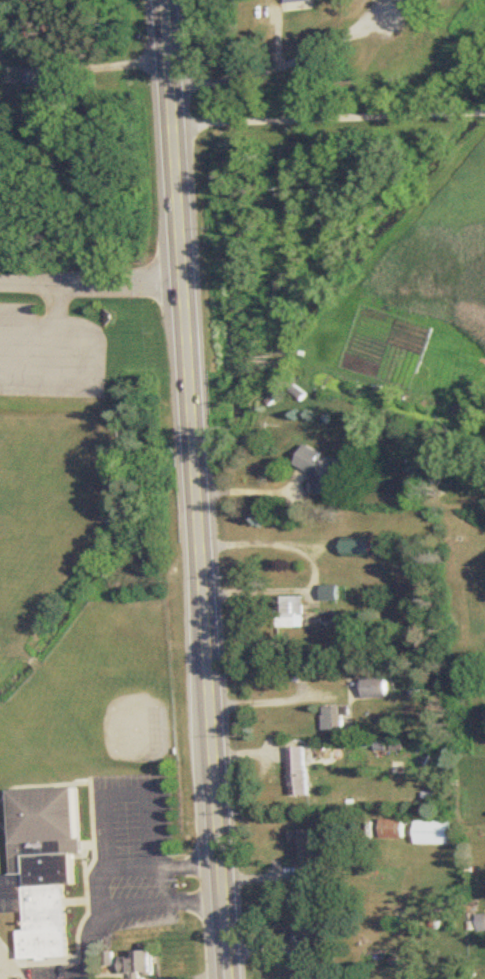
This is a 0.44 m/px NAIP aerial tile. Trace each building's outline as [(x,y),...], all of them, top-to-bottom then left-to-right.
[(27,71),(28,86),(44,85),(43,69),(27,71)] [(315,495),(342,496),(343,462),(324,461),(325,450),(303,449),(302,470),(316,471),(315,495)] [(375,542),(347,542),(347,556),(375,556),(375,542)] [(341,601),(341,586),(324,586),(324,601),(341,601)] [(299,597),(280,597),(280,618),(299,618),(299,597)] [(364,678),(364,698),(388,698),(388,678),(364,678)] [(325,707),(325,731),(348,731),(348,707),(325,707)] [(309,748),(292,748),(292,797),(309,797),(309,748)] [(28,917),(29,932),(22,932),(23,959),(70,958),(68,886),(78,885),(77,854),(83,854),(81,788),(15,790),(17,876),(0,876),(0,918),(28,917)] [(451,845),(451,821),(417,821),(417,845),(451,845)] [(315,831),(294,831),(295,860),(301,860),(301,876),(316,876),(315,831)] [(135,958),(123,958),(123,975),(128,975),(128,978),(146,978),(146,976),(155,976),(155,951),(135,951),(135,958)]
